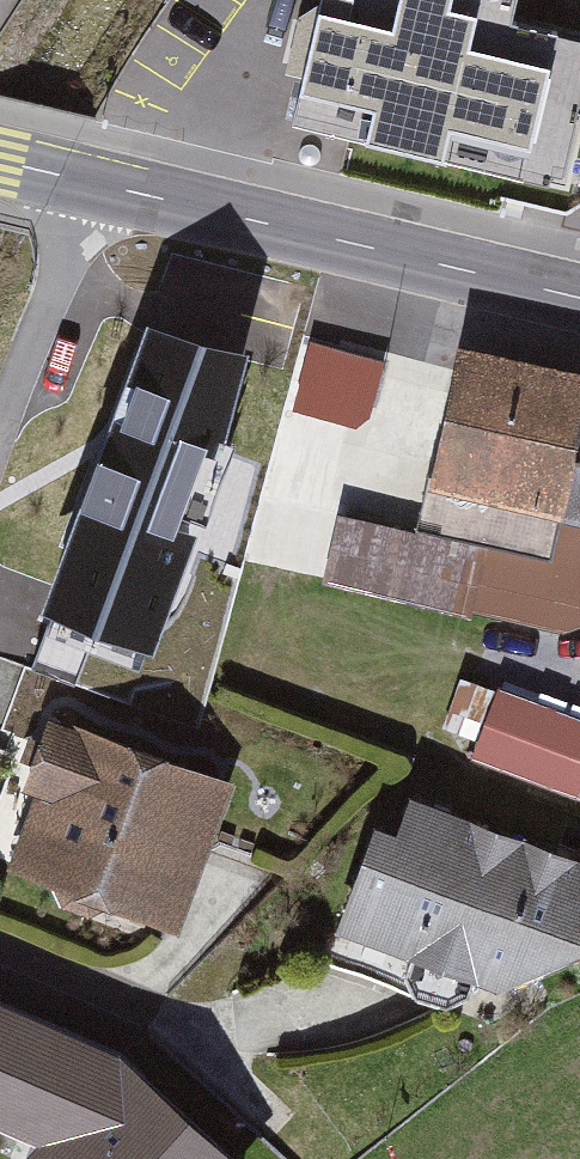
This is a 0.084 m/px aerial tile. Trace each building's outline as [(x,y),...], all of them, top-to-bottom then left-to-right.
[(290,121),(522,176),(557,30),(511,19),(515,0),(319,0),(290,121)] [(370,410),(386,341),(310,323),(294,392),(370,410)] [(237,357),(154,334),(115,441),(105,437),(67,542),(76,546),(31,667),(123,700),(127,702),(132,686),(165,680),(185,669),(198,657),(150,629),(188,526),(174,521),(201,447),(215,452),(237,357)] [(464,357),(427,529),(488,542),(474,609),(565,628),(579,622),(579,381),(464,357)] [(500,689),(498,693),(461,679),(446,718),(484,732),(475,757),(572,793),(579,771),(579,719),(500,689)] [(52,725),(31,782),(51,790),(24,861),(63,875),(60,886),(65,900),(160,935),(216,786),(52,725)] [(413,804),(400,840),(377,832),(341,936),(407,960),(404,972),(413,994),(442,1004),(468,995),(476,971),(498,979),(579,940),(579,865),(413,804)] [(0,1015),(0,1108),(62,1136),(42,1158),(218,1158),(114,1065),(0,1015)]
